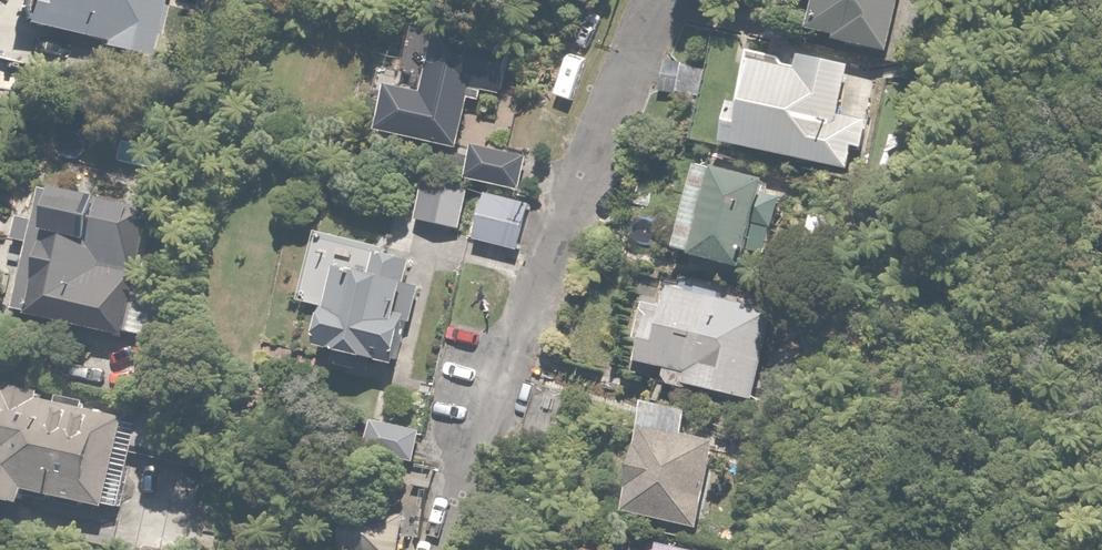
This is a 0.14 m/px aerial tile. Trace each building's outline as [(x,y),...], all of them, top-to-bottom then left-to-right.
[(20,21),(102,42),(101,45),(149,57),(162,0),(25,0),(20,21)] [(898,0),(819,0),(811,36),(886,52),(898,0)] [(395,82),(385,132),(461,146),(473,87),(514,95),(523,48),(440,32),(429,89),(395,82)] [(746,50),(726,139),(847,167),(856,127),(837,123),(851,64),(798,53),(796,61),(746,50)] [(699,68),(663,61),(658,89),(694,96),(699,68)] [(524,191),(533,156),(480,144),(471,179),(524,191)] [(795,180),(706,158),(683,249),(700,253),(698,260),(771,278),(795,180)] [(121,281),(138,205),(48,185),(20,309),(130,334),(141,286),(121,281)] [(489,189),(477,234),(476,241),(519,252),(532,200),(489,189)] [(341,265),(323,346),(342,350),(339,365),(372,372),(376,357),(406,363),(424,282),(416,281),(420,263),(360,250),(356,269),(341,265)] [(777,304),(677,281),(672,305),(654,301),(639,362),(670,369),(667,380),(754,401),(777,304)] [(539,381),(520,430),(553,443),(572,394),(539,381)] [(4,385),(1,385),(0,387),(0,495),(33,503),(37,487),(121,508),(143,421),(4,385)] [(653,400),(627,510),(704,528),(725,440),(693,432),(698,411),(653,400)] [(426,428),(379,417),(371,453),(417,464),(426,428)] [(353,549),(406,549),(412,508),(361,500),(353,549)] [(630,533),(626,549),(698,549),(630,533)]
